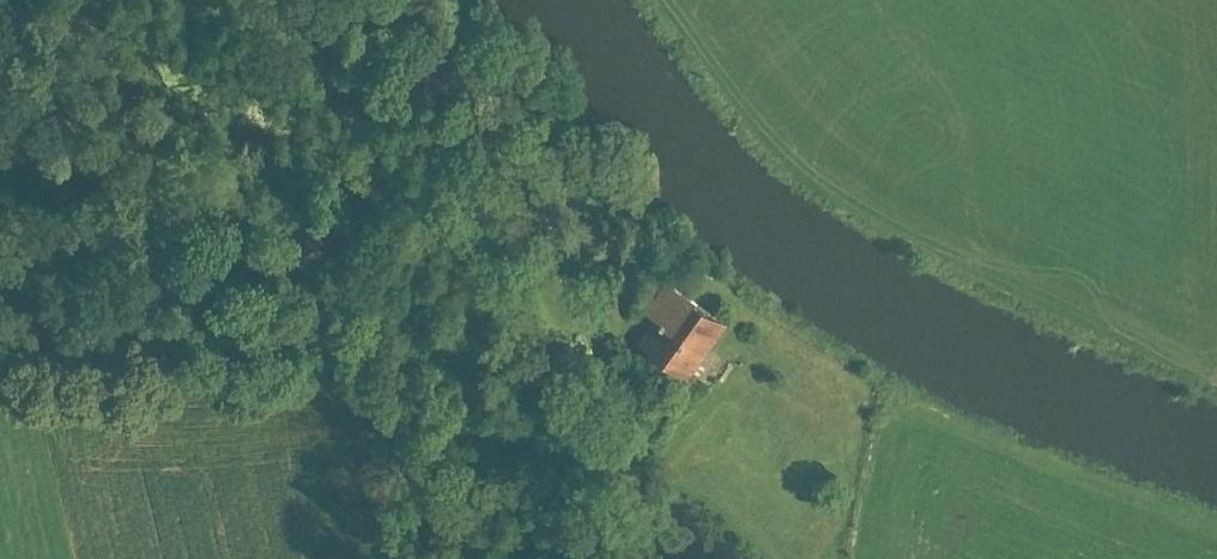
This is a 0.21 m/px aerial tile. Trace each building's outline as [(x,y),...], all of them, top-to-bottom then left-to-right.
[(656,279),(612,341),(682,390),(726,329),(656,279)]
